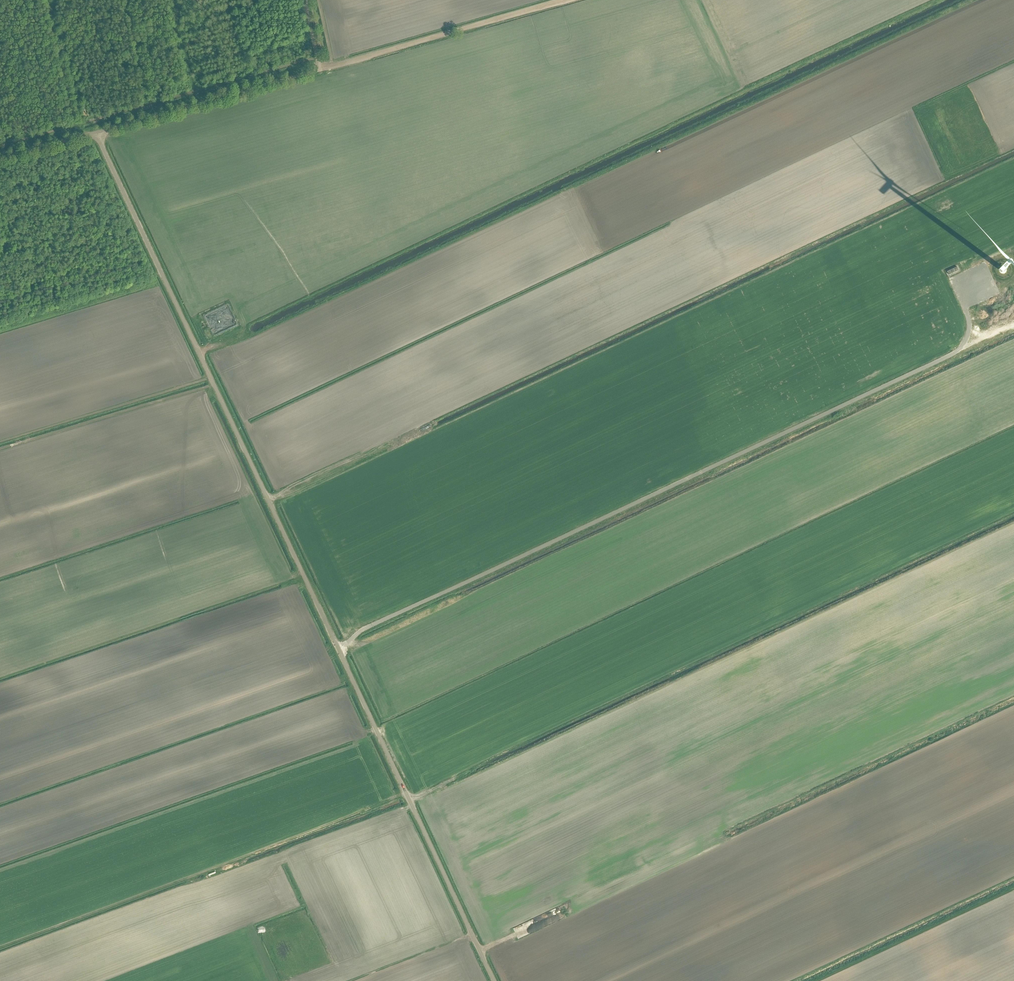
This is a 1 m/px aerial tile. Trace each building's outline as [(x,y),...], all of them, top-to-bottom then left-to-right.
[(949,275),(959,270),(957,267),(947,271),(949,275)]
